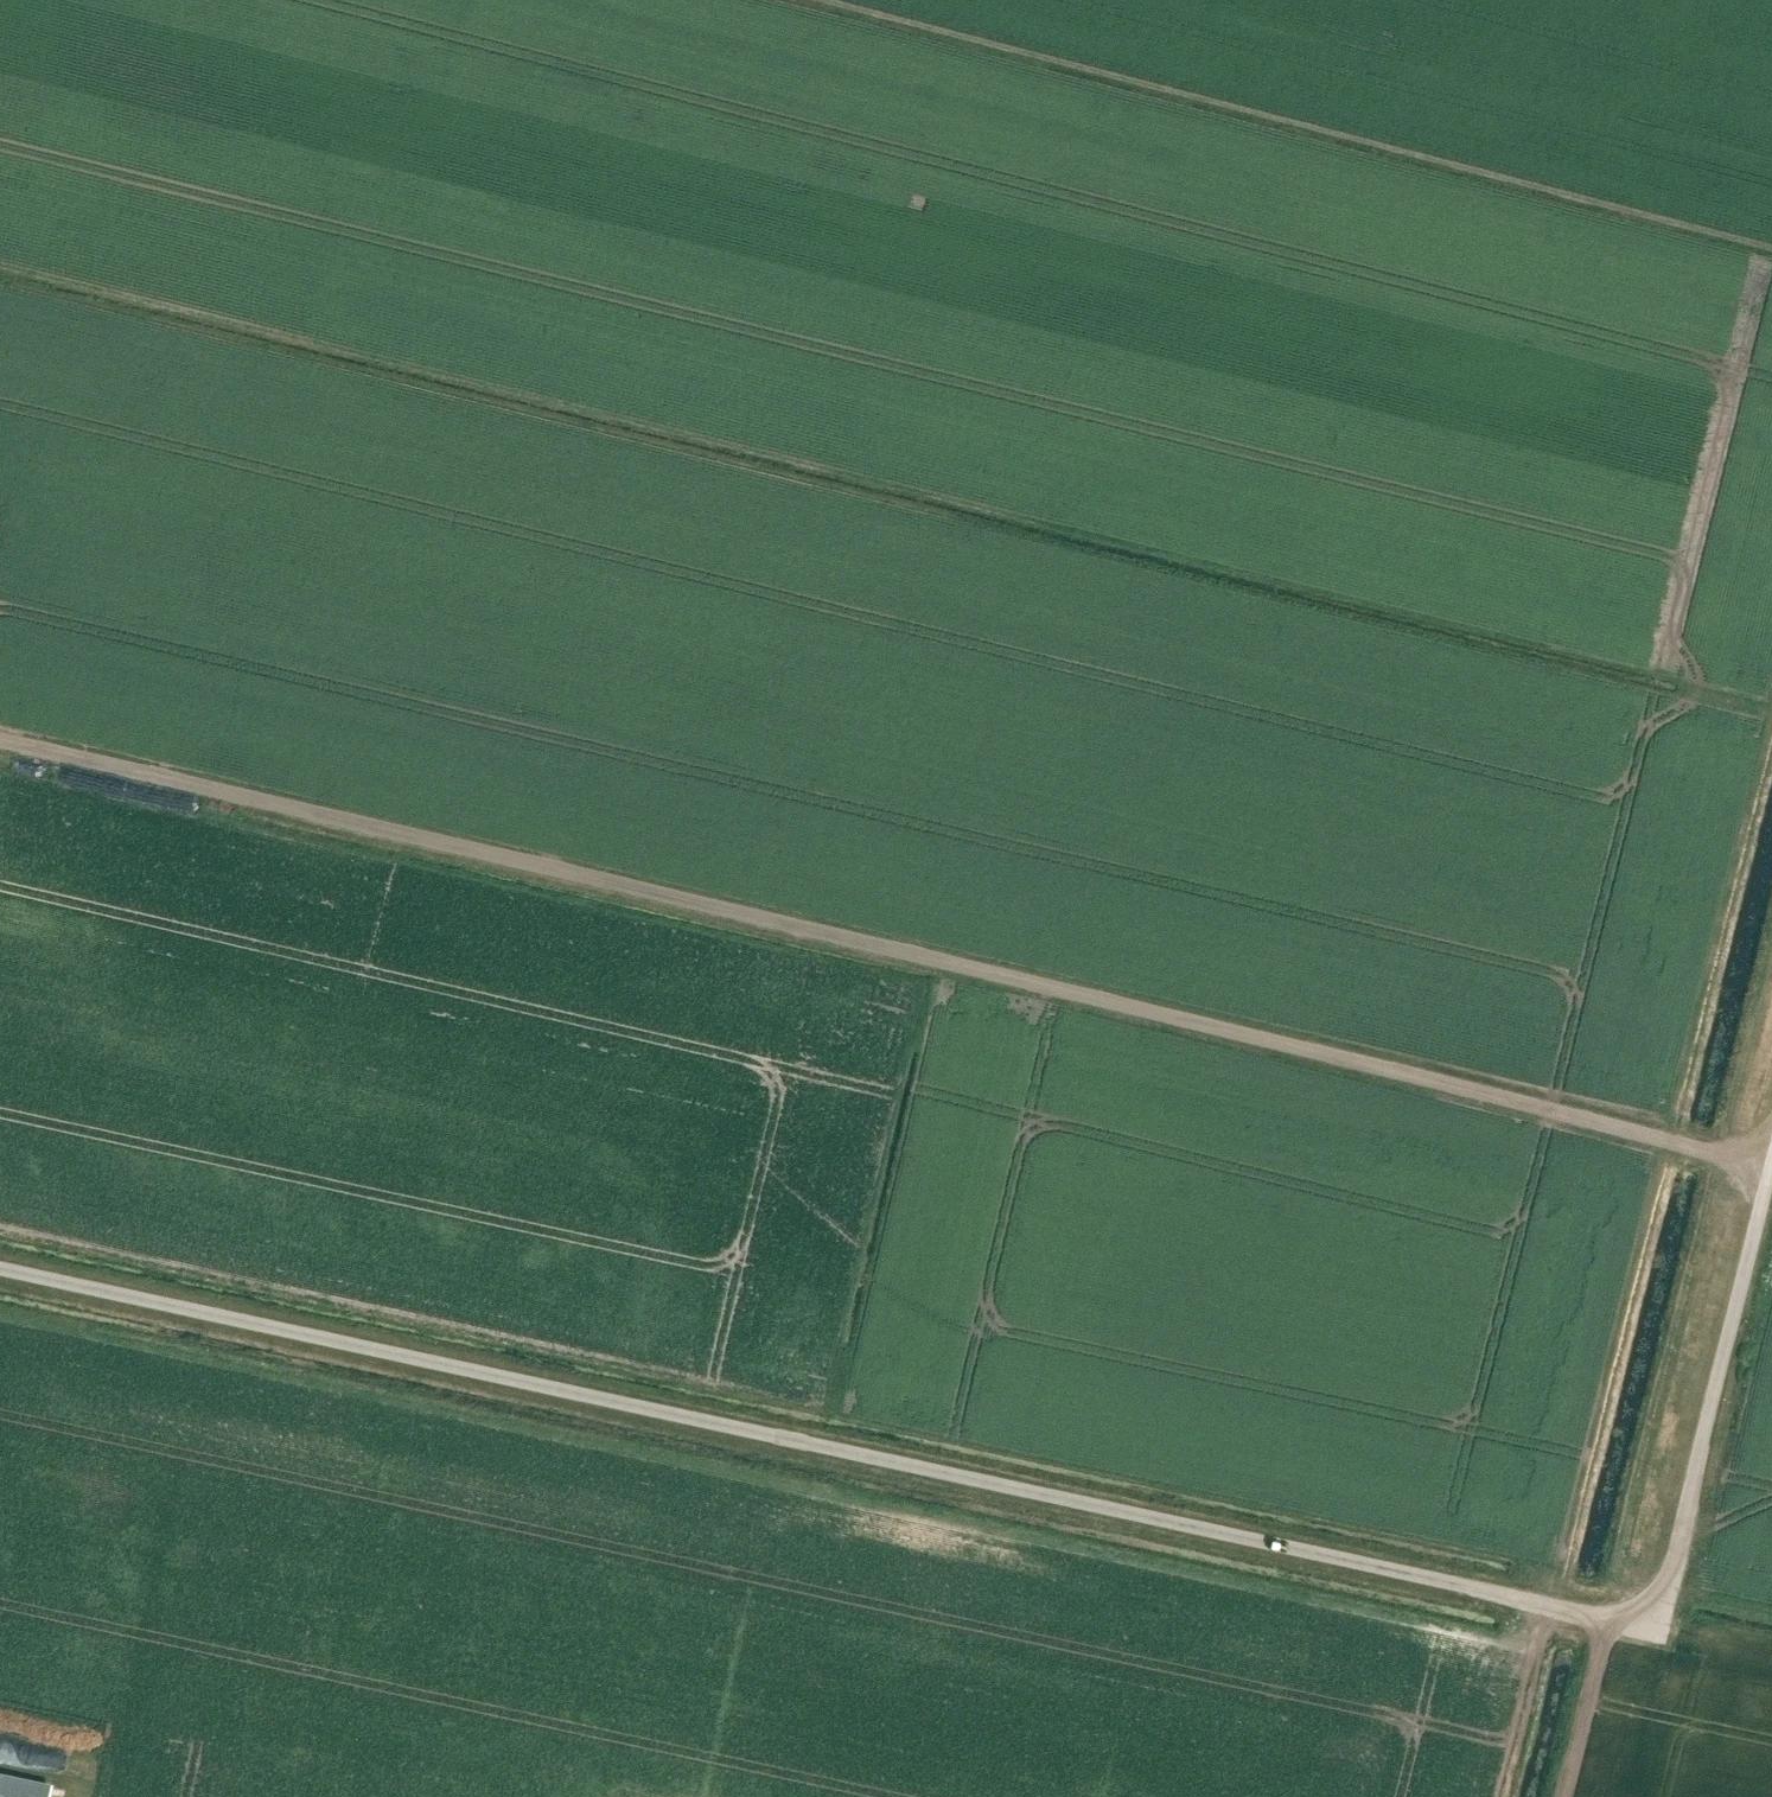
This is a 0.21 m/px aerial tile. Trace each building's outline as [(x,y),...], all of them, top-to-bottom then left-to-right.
[(0,1777),(0,1796),(51,1796),(53,1788),(0,1777)]
